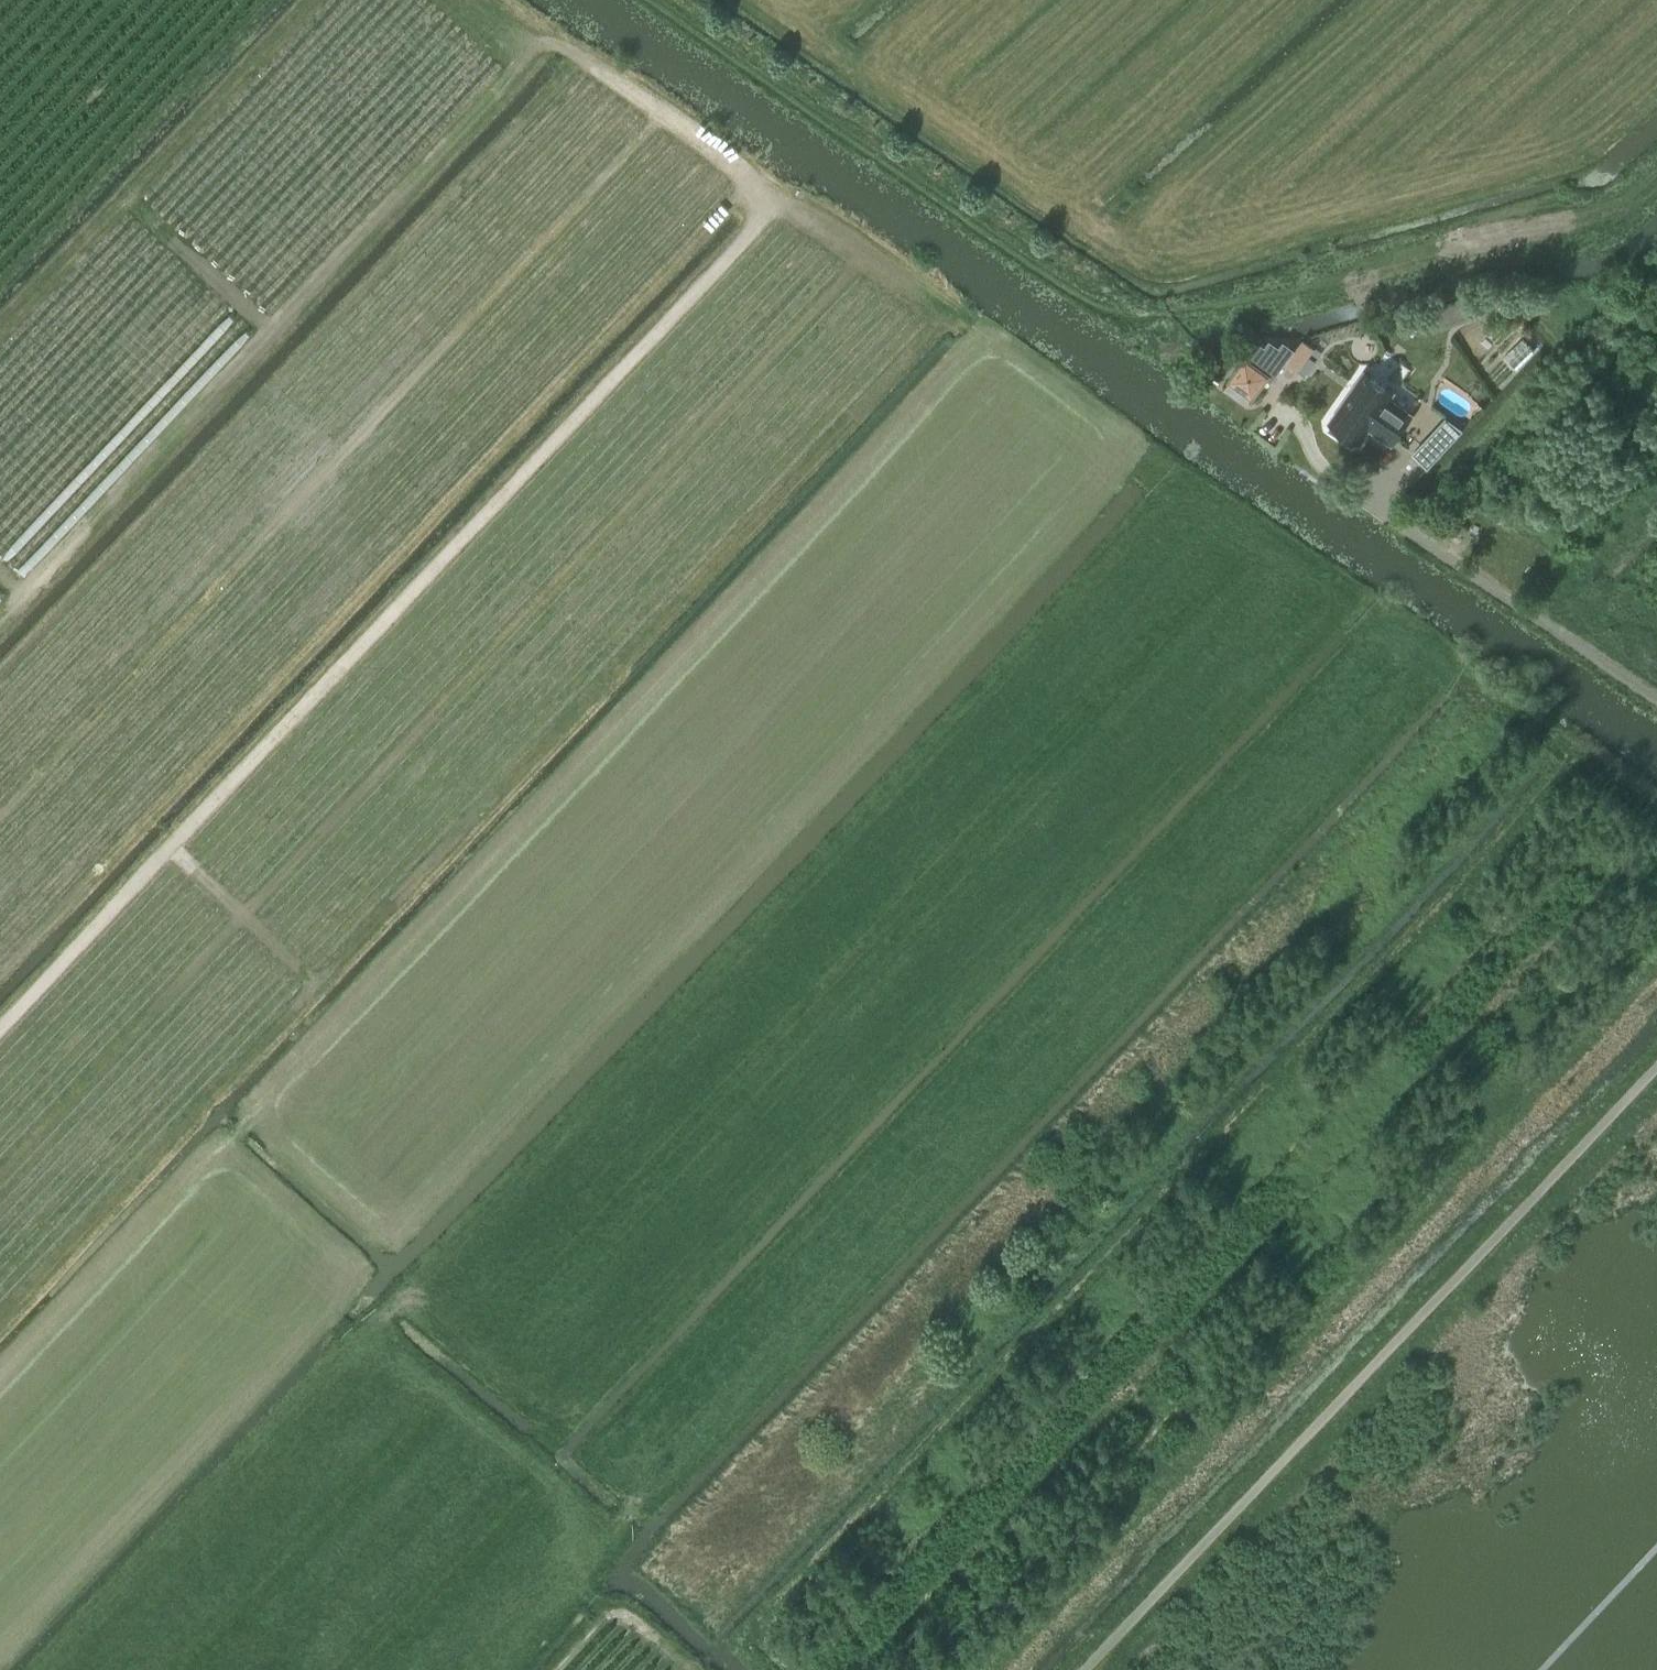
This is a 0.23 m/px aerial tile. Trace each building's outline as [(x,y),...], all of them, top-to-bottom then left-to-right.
[(1446,304),(1433,309),(1440,327),(1453,322),(1446,304)] [(1258,340),(1224,388),(1246,405),(1266,376),(1271,380),(1285,361),(1298,371),(1315,348),(1301,339),(1295,348),(1282,340),(1278,346),(1268,339),(1264,344),(1258,340)] [(1535,352),(1522,339),(1503,356),(1517,370),(1535,352)] [(1217,369),(1221,364),(1216,361),(1212,366),(1217,369)] [(1395,390),(1365,370),(1331,420),(1334,422),(1330,428),(1353,444),(1357,438),(1360,440),(1370,426),(1392,441),(1412,412),(1390,397),(1395,390)] [(1413,451),(1429,465),(1439,455),(1423,440),(1413,451)]
